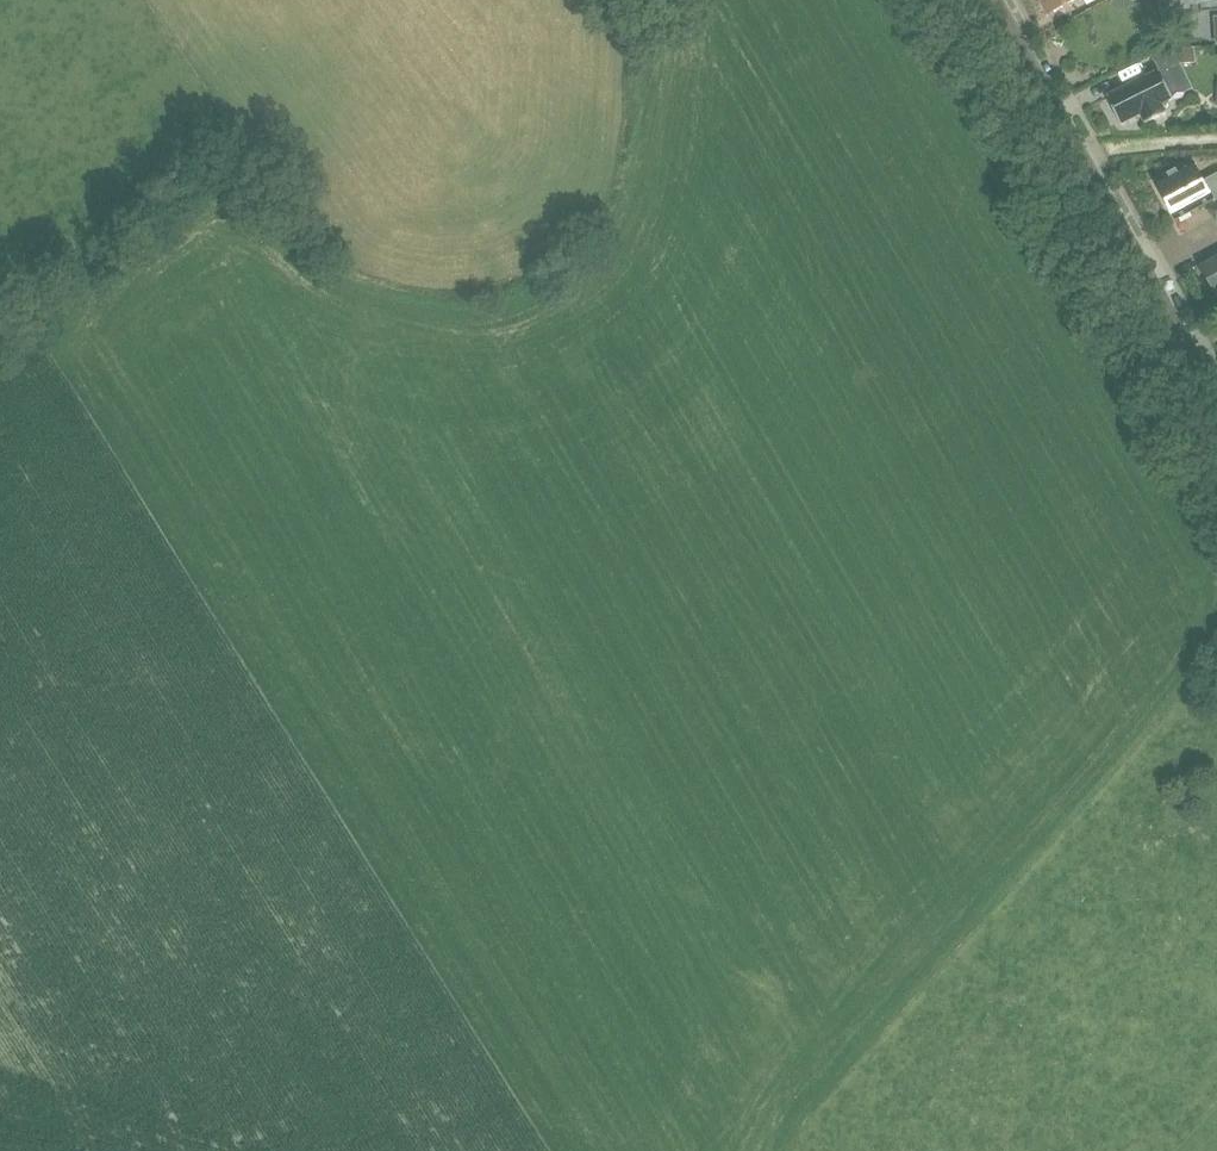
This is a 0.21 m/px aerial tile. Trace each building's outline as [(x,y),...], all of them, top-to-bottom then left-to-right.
[(1049,15),(1078,0),(1041,0),(1049,15)] [(1171,50),(1172,65),(1181,64),(1196,64),(1195,49),(1171,50)] [(1107,98),(1121,126),(1141,116),(1146,125),(1167,114),(1162,106),(1173,100),(1165,83),(1175,78),(1170,67),(1160,72),(1107,98)] [(1205,182),(1194,162),(1155,183),(1176,221),(1206,204),(1216,225),(1216,176),(1205,182)] [(1203,269),(1216,295),(1216,261),(1203,269)]
